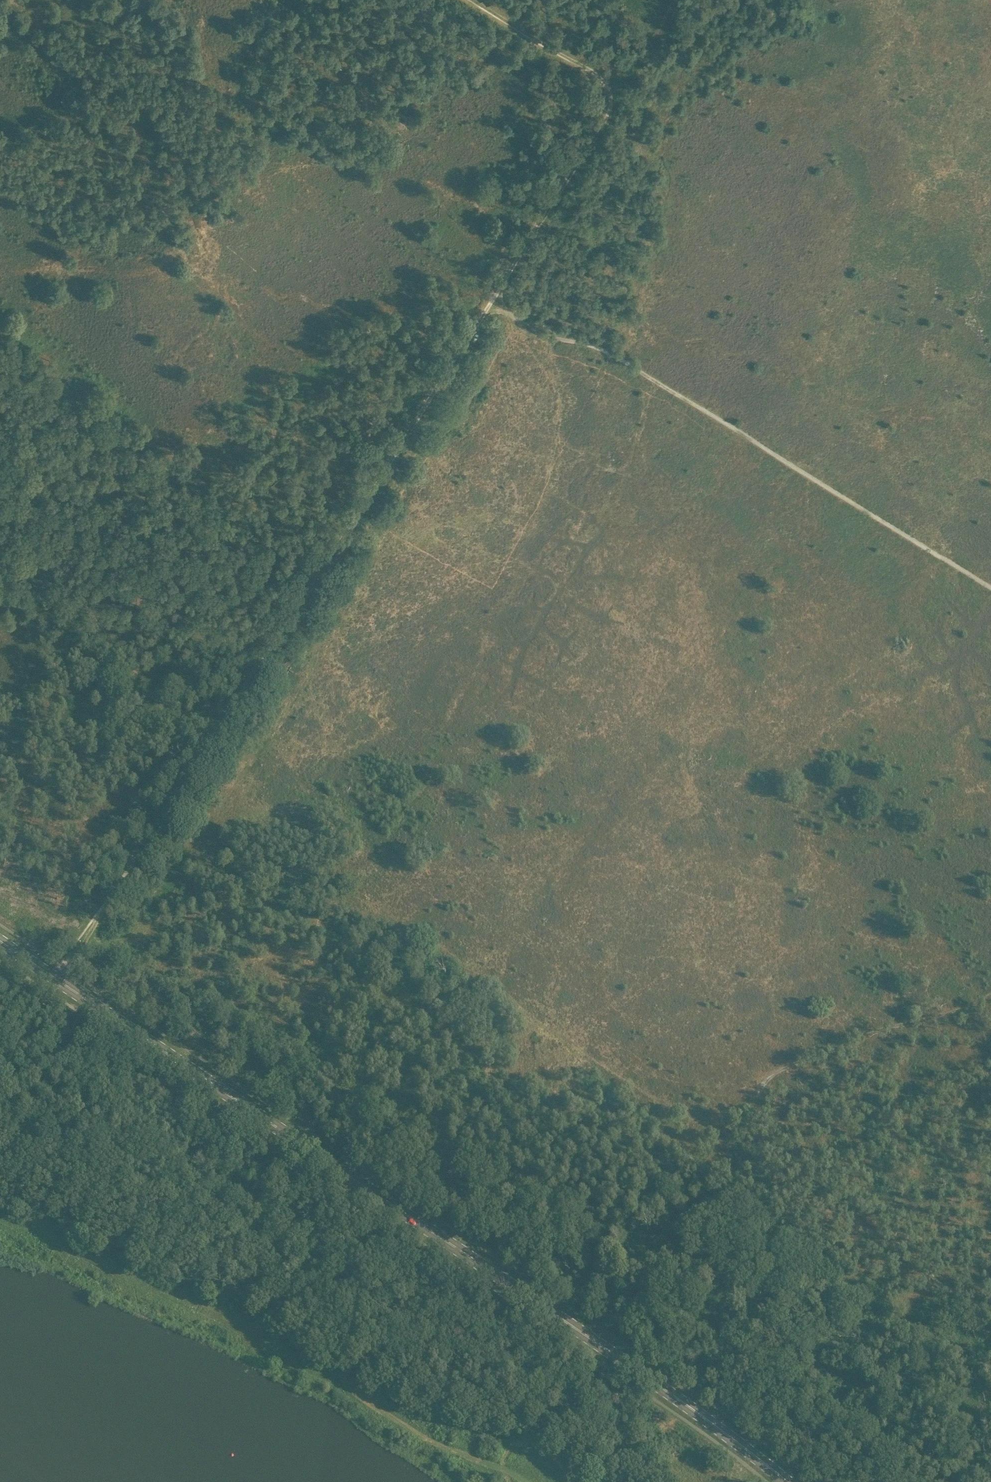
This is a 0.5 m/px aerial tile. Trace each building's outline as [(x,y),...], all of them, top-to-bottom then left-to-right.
[(103,939),(109,927),(106,925),(100,938),(103,939)]
